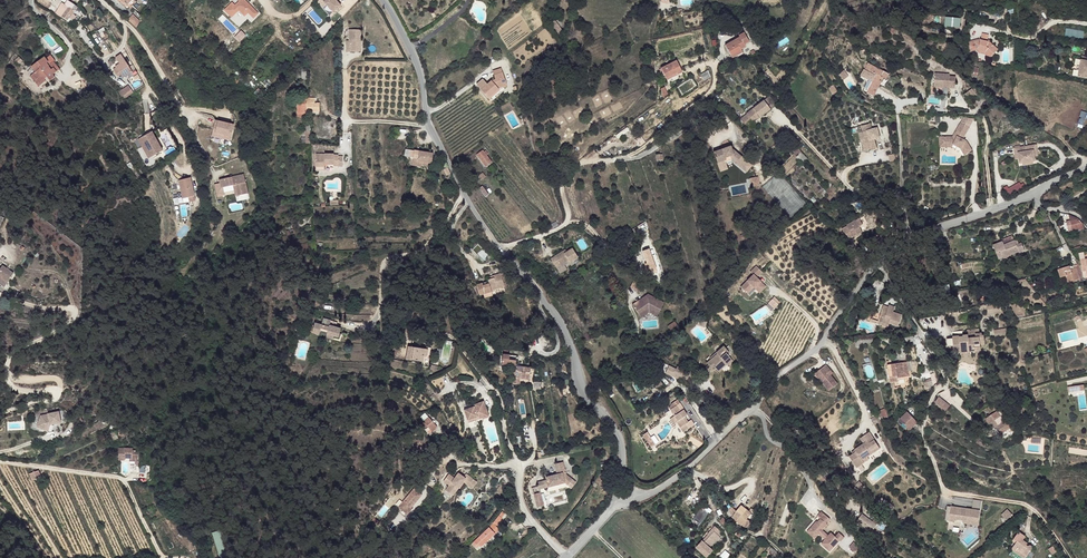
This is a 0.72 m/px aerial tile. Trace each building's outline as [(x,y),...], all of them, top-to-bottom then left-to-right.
[(77,7),(71,3),(68,0),(65,4),(64,3),(62,6),(67,9),(69,7),(75,11),(77,7)] [(240,1),(235,6),(232,3),(225,10),(231,17),(239,10),(245,16),(248,13),(253,18),(258,13),(244,0),(239,0),(240,1)] [(336,0),(325,0),(326,0),(324,2),(334,12),(341,6),(336,0)] [(73,14),(75,11),(69,7),(67,9),(63,16),(67,19),(69,17),(73,21),(77,17),(73,14)] [(129,20),(137,27),(140,21),(133,15),(129,20)] [(958,27),(959,21),(953,20),(947,19),(947,26),(958,27)] [(563,32),(555,20),(551,23),(559,34),(563,32)] [(328,26),(324,22),(319,25),(323,30),(328,26)] [(769,34),(764,28),(761,31),(766,37),(768,35),(769,34)] [(1065,35),(1084,38),(1085,31),(1066,28),(1065,35)] [(357,52),(357,41),(359,41),(360,41),(360,30),(349,30),(349,41),(346,41),(346,52),(357,52)] [(741,49),(746,46),(744,44),(749,41),(744,33),(739,36),(740,37),(725,45),(730,55),(741,49)] [(987,41),(979,39),(969,41),(971,50),(977,48),(984,50),(992,56),(998,49),(989,42),(987,41)] [(992,56),(984,50),(977,48),(977,51),(982,52),(990,59),(992,56)] [(732,58),(743,52),(741,49),(730,55),(732,58)] [(55,61),(50,55),(45,58),(48,62),(47,63),(49,65),(53,62),(55,61)] [(132,72),(121,55),(116,58),(120,64),(115,67),(116,68),(113,69),(117,75),(118,75),(119,76),(121,75),(123,78),(126,76),(132,72)] [(19,65),(23,61),(19,57),(15,61),(19,65)] [(53,74),(60,69),(53,62),(49,65),(47,63),(48,62),(45,58),(44,57),(31,66),(36,72),(30,76),(39,87),(46,81),(45,79),(47,77),(50,81),(55,77),(53,74)] [(1081,60),(1078,77),(1086,78),(1086,61),(1081,60)] [(682,72),(677,61),(661,68),(662,72),(666,79),(677,73),(677,75),(682,72)] [(886,79),(889,74),(868,63),(861,76),(867,79),(865,86),(864,91),(874,96),(884,77),(886,79)] [(128,80),(138,73),(136,70),(132,72),(126,76),(128,80)] [(499,89),(495,84),(501,83),(503,87),(507,85),(503,72),(502,72),(494,75),(495,78),(495,79),(492,81),(487,84),(483,79),(477,85),(488,98),(499,89)] [(955,88),(956,77),(949,76),(949,74),(935,73),(934,86),(955,88)] [(133,92),(128,85),(122,90),(126,97),(133,92)] [(838,92),(834,85),(828,87),(832,95),(838,92)] [(971,99),(978,93),(974,88),(964,95),(966,98),(969,96),(971,99)] [(489,100),(500,90),(499,89),(488,98),(489,100)] [(126,97),(122,90),(118,93),(124,99),(126,97)] [(776,104),(769,96),(764,101),(770,109),(776,104)] [(319,111),(319,103),(315,103),(315,98),(306,98),(306,99),(297,99),(297,113),(306,113),(306,112),(319,111)] [(753,122),(770,109),(764,101),(747,114),(740,119),(744,124),(745,125),(752,120),(753,122)] [(212,136),(231,140),(234,124),(215,120),(212,136)] [(863,144),(865,150),(876,147),(874,139),(880,138),(878,128),(872,129),(870,123),(862,126),(863,131),(866,143),(863,144)] [(967,141),(963,139),(969,128),(961,123),(953,136),(944,136),(944,144),(952,144),(957,146),(961,148),(961,149),(965,155),(972,150),(967,141)] [(163,151),(152,131),(141,138),(151,157),(163,151)] [(645,143),(641,136),(635,140),(639,147),(645,143)] [(957,146),(952,144),(944,144),(944,136),(940,136),(940,147),(952,148),(956,149),(957,146)] [(151,157),(141,138),(138,139),(149,158),(151,157)] [(1025,146),(1027,161),(1033,160),(1035,160),(1032,145),(1025,146)] [(745,160),(731,148),(731,146),(714,152),(717,163),(725,160),(726,158),(731,156),(741,165),(745,160)] [(1017,147),(1020,163),(1022,162),(1027,161),(1025,146),(1017,147)] [(801,152),(797,147),(792,151),(797,156),(797,155),(801,152)] [(432,163),(433,154),(414,150),(412,165),(422,167),(422,165),(423,162),(432,163)] [(492,162),(487,155),(488,154),(486,151),(484,152),(483,150),(477,154),(486,167),(492,162)] [(567,161),(565,156),(566,155),(565,152),(557,155),(560,164),(567,161)] [(808,158),(801,152),(798,155),(804,162),(808,158)] [(343,166),(343,156),(338,156),(338,155),(334,155),(334,154),(316,154),(316,170),(325,170),(325,164),(325,163),(331,163),(331,164),(333,164),(333,166),(343,166)] [(741,165),(731,156),(726,158),(725,160),(717,163),(718,165),(731,160),(740,167),(741,165)] [(248,193),(244,174),(219,180),(221,188),(233,185),(236,196),(248,193)] [(760,185),(758,177),(750,179),(751,187),(760,185)] [(195,196),(191,178),(179,180),(183,198),(188,197),(195,196)] [(1021,180),(1004,190),(1008,196),(1025,187),(1021,180)] [(489,194),(483,186),(479,189),(485,197),(489,194)] [(912,202),(911,195),(904,195),(905,203),(912,202)] [(850,238),(862,232),(860,228),(861,225),(863,225),(860,218),(847,225),(848,226),(842,229),(850,238)] [(1084,229),(1083,223),(1082,223),(1079,220),(1077,220),(1077,219),(1070,220),(1070,221),(1072,232),(1084,229)] [(1025,250),(1022,243),(1019,244),(1017,245),(1015,240),(1004,245),(1003,241),(993,245),(998,259),(1003,257),(1004,259),(1011,255),(1019,252),(1025,250)] [(570,262),(578,257),(572,248),(567,252),(564,253),(563,251),(551,259),(556,268),(563,263),(568,260),(570,262)] [(656,269),(653,260),(652,259),(649,249),(642,251),(647,263),(645,264),(647,270),(648,273),(652,271),(653,274),(657,272),(656,270),(656,269)] [(661,268),(657,257),(652,259),(653,260),(656,269),(661,268)] [(567,269),(563,263),(556,268),(560,273),(567,269)] [(1084,281),(1079,265),(1074,267),(1074,269),(1075,268),(1079,281),(1080,282),(1084,281)] [(14,273),(3,266),(0,270),(0,276),(8,281),(14,273)] [(766,287),(757,277),(762,272),(756,266),(750,272),(753,274),(741,287),(746,292),(752,286),(754,287),(760,293),(766,287)] [(1079,281),(1075,268),(1074,269),(1071,270),(1070,267),(1070,266),(1058,269),(1061,278),(1066,276),(1069,284),(1079,281)] [(785,281),(789,276),(784,272),(780,276),(785,281)] [(491,290),(504,286),(503,283),(503,280),(507,279),(505,273),(501,274),(501,273),(495,275),(496,277),(488,280),(488,281),(477,285),(480,295),(483,294),(491,291),(491,290)] [(0,276),(0,284),(2,285),(5,287),(8,281),(0,276)] [(639,291),(643,285),(634,280),(630,287),(639,291)] [(659,312),(664,302),(648,294),(632,305),(638,314),(649,307),(659,312)] [(774,296),(768,303),(775,309),(781,302),(774,296)] [(898,326),(902,315),(893,312),(893,313),(887,312),(888,307),(883,305),(880,314),(874,312),(870,310),(867,319),(866,320),(877,324),(880,316),(882,317),(880,322),(889,325),(890,323),(898,326)] [(659,312),(649,307),(638,314),(641,317),(649,312),(657,316),(659,312)] [(889,325),(880,322),(882,317),(880,316),(877,324),(888,328),(889,325)] [(341,328),(330,325),(331,320),(323,318),(321,325),(315,323),(313,328),(309,327),(308,331),(319,335),(320,332),(320,330),(327,332),(326,334),(327,334),(334,336),(339,337),(341,328)] [(671,331),(678,326),(675,321),(668,326),(671,331)] [(968,336),(953,336),(955,356),(976,354),(976,345),(982,345),(982,342),(985,341),(985,335),(981,335),(980,329),(967,330),(968,336)] [(1005,329),(994,331),(995,338),(1006,337),(1005,329)] [(733,361),(726,353),(728,351),(723,346),(716,353),(717,354),(707,363),(710,367),(711,366),(713,364),(715,366),(714,367),(718,372),(723,368),(722,367),(726,363),(727,365),(728,366),(733,361)] [(425,349),(411,347),(410,353),(407,353),(406,359),(422,361),(422,364),(428,365),(431,348),(425,347),(425,349)] [(515,366),(516,360),(516,356),(510,355),(503,354),(502,365),(513,366),(512,372),(513,372),(512,376),(520,377),(521,372),(525,373),(526,367),(515,366)] [(910,376),(907,362),(887,365),(888,366),(888,369),(890,382),(894,382),(895,388),(899,387),(898,380),(898,378),(907,377),(910,376)] [(838,384),(831,375),(833,373),(826,364),(816,372),(823,381),(822,382),(829,391),(838,384)] [(683,376),(674,372),(676,369),(669,366),(665,373),(681,380),(683,376)] [(529,379),(530,368),(526,367),(525,373),(521,372),(520,377),(512,376),(510,376),(510,383),(519,384),(520,378),(529,379)] [(823,381),(816,372),(815,374),(821,382),(822,382),(823,381)] [(930,374),(932,378),(925,380),(927,387),(938,384),(935,373),(930,374)] [(662,385),(656,374),(651,376),(656,388),(662,385)] [(945,402),(939,397),(935,402),(941,407),(945,402)] [(673,408),(680,403),(678,399),(670,404),(673,408)] [(488,413),(484,401),(476,404),(476,406),(474,406),(464,410),(468,421),(482,415),(482,418),(483,419),(489,417),(488,413)] [(946,411),(950,405),(945,402),(941,407),(946,411)] [(686,419),(684,417),(687,415),(683,410),(684,409),(680,403),(672,408),(677,414),(674,416),(677,421),(676,421),(677,423),(683,432),(694,424),(691,420),(688,422),(686,419)] [(1029,413),(1028,411),(1027,411),(1025,407),(1021,410),(1020,410),(1023,416),(1029,413)] [(882,419),(887,417),(888,417),(885,408),(880,410),(882,419)] [(37,427),(49,431),(51,425),(61,422),(59,410),(47,413),(41,415),(37,427)] [(1005,420),(1002,415),(1000,416),(997,411),(986,418),(990,424),(993,422),(1000,434),(1011,427),(1006,419),(1005,420)] [(918,423),(908,412),(900,419),(910,430),(918,423)] [(83,421),(80,415),(74,419),(78,425),(83,421)] [(879,422),(875,416),(870,419),(874,425),(879,422)] [(431,432),(436,427),(429,418),(422,424),(426,429),(425,430),(429,434),(429,433),(431,435),(433,434),(431,432)] [(119,438),(116,431),(109,434),(112,441),(119,438)] [(867,457),(880,448),(869,432),(863,436),(866,441),(867,442),(855,450),(856,452),(849,457),(857,468),(864,463),(862,460),(867,457)] [(655,444),(650,437),(646,440),(651,447),(655,444)] [(138,459),(138,450),(133,450),(133,448),(119,448),(119,460),(125,460),(125,458),(129,458),(133,458),(133,459),(138,459)] [(572,479),(566,475),(563,462),(555,464),(557,472),(557,474),(553,475),(546,477),(547,480),(537,483),(539,489),(565,482),(568,485),(572,479)] [(42,477),(39,470),(29,474),(32,480),(42,477)] [(455,492),(463,481),(469,486),(474,480),(466,474),(464,477),(458,473),(454,478),(451,482),(450,481),(453,477),(449,474),(444,481),(449,485),(445,490),(450,494),(453,490),(455,492)] [(834,480),(827,473),(824,476),(831,483),(834,480)] [(572,488),(576,482),(572,479),(568,485),(572,488)] [(474,480),(469,486),(472,488),(477,482),(474,480)] [(407,514),(416,504),(414,503),(417,500),(422,495),(418,492),(414,489),(399,507),(407,514)] [(544,506),(540,492),(534,494),(537,507),(544,506)] [(972,509),(980,511),(981,501),(973,500),(972,509)] [(752,513),(741,505),(737,511),(741,515),(747,519),(752,513)] [(978,525),(980,511),(950,506),(948,521),(978,525)] [(407,514),(399,507),(397,509),(399,510),(398,512),(405,517),(407,514)] [(700,524),(709,512),(701,507),(693,519),(700,524)] [(741,515),(737,511),(732,507),(729,509),(733,516),(732,517),(737,520),(741,515)] [(1006,520),(1012,514),(1007,509),(1001,515),(1006,520)] [(497,524),(502,518),(501,517),(505,513),(502,511),(499,515),(494,521),(495,522),(497,524)] [(826,534),(831,528),(830,527),(834,522),(822,512),(817,516),(821,519),(818,522),(817,521),(810,529),(817,535),(819,534),(825,540),(822,544),(830,551),(840,541),(841,541),(842,540),(839,538),(838,539),(835,536),(833,539),(826,534)] [(876,525),(861,514),(857,520),(872,531),(876,525)] [(742,524),(747,519),(741,515),(737,520),(742,524)] [(729,522),(723,517),(720,521),(726,526),(729,522)] [(751,522),(747,519),(742,524),(746,528),(751,522)] [(480,546),(495,533),(499,529),(493,523),(490,528),(489,527),(472,543),(476,548),(479,545),(480,546)] [(719,536),(722,533),(715,526),(708,534),(706,537),(702,540),(710,547),(715,541),(719,536)] [(817,535),(810,529),(807,532),(815,539),(818,536),(817,535)] [(220,530),(212,533),(220,557),(227,557),(228,557),(220,530)] [(1023,540),(1025,536),(1019,532),(1013,540),(1016,542),(1015,544),(1012,549),(1015,551),(1016,549),(1027,556),(1031,549),(1032,549),(1032,548),(1032,547),(1031,546),(1030,545),(1029,545),(1028,546),(1026,545),(1027,543),(1023,540)] [(854,552),(860,547),(854,542),(849,547),(854,552)] [(1048,550),(1052,555),(1056,552),(1053,546),(1048,550)] [(1016,549),(1015,551),(1012,549),(1011,550),(1022,557),(1025,557),(1027,556),(1016,549)]
